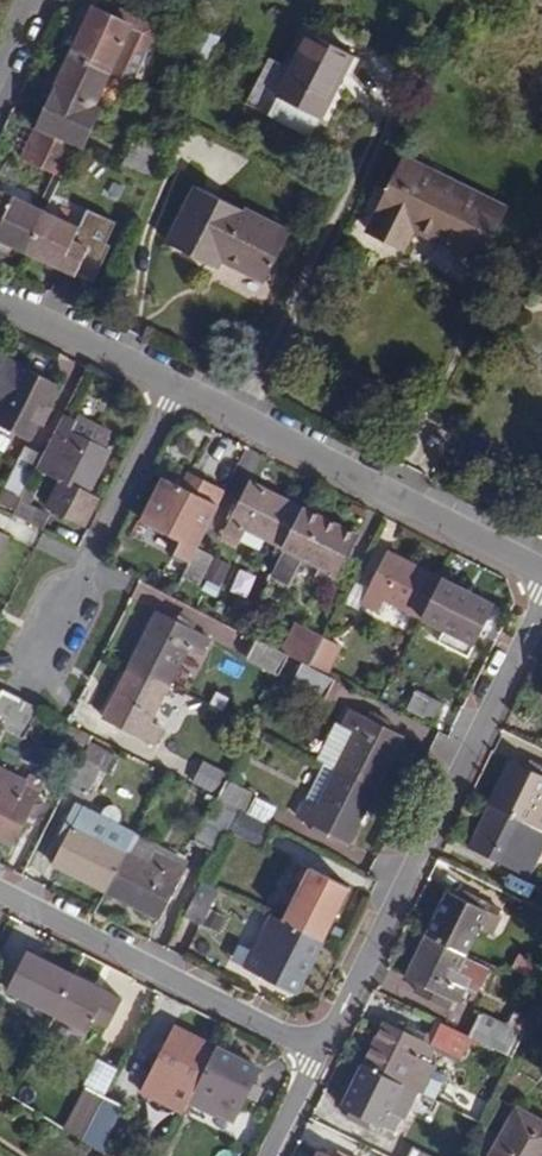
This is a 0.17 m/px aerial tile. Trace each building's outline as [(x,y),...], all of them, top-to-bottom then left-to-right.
[(68,56),(110,76),(133,28),(91,8),(68,56)] [(323,122),(354,58),(308,36),(275,98),(323,122)] [(77,148),(110,76),(68,56),(33,129),(47,134),(77,148)] [(65,172),(77,148),(47,134),(36,158),(65,172)] [(121,168),(151,182),(167,149),(137,134),(121,168)] [(478,262),(506,208),(405,158),(367,232),(403,250),(414,231),(478,262)] [(264,284),(290,233),(246,211),(244,215),(195,191),(168,246),(218,271),(222,263),(264,284)] [(27,255),(46,213),(0,192),(0,254),(8,257),(12,248),(27,255)] [(46,213),(27,255),(76,277),(93,239),(94,235),(46,213)] [(93,239),(76,277),(94,286),(112,247),(93,239)] [(4,359),(0,366),(0,407),(1,407),(0,409),(0,428),(29,442),(38,424),(43,427),(51,410),(46,407),(58,386),(4,359)] [(103,436),(63,416),(42,456),(36,468),(61,482),(47,509),(82,527),(96,499),(87,494),(109,453),(97,446),(103,436)] [(20,499),(36,468),(42,456),(25,448),(0,496),(0,510),(11,516),(20,499)] [(208,523),(224,491),(190,474),(182,489),(163,479),(141,524),(181,544),(196,516),(208,523)] [(280,549),(301,508),(249,482),(221,535),(237,544),(245,531),(280,549)] [(11,516),(41,531),(49,515),(20,499),(11,516)] [(357,537),(301,508),(280,549),(264,579),(283,589),(298,558),(317,567),(310,580),(329,590),(357,537)] [(9,538),(0,533),(0,556),(9,538)] [(213,558),(195,548),(180,577),(199,586),(213,558)] [(420,620),(441,579),(388,551),(367,590),(360,604),(377,613),(383,601),(420,620)] [(494,606),(441,579),(420,620),(443,632),(437,643),(468,659),(494,606)] [(360,604),(367,590),(355,585),(344,605),(356,611),(360,604)] [(155,612),(128,665),(169,686),(187,650),(200,656),(209,639),(155,612)] [(305,665),(319,637),(300,626),(284,655),(287,657),(302,664),(305,665)] [(340,648),(319,637),(305,665),(326,676),(340,648)] [(287,657),(284,655),(256,640),(245,660),(277,676),(287,657)] [(323,701),(334,680),(326,676),(305,665),(302,664),(291,683),(323,701)] [(169,686),(128,665),(100,721),(120,731),(112,747),(144,763),(152,747),(163,752),(172,733),(151,721),(169,686)] [(4,731),(19,700),(1,690),(0,692),(0,729),(4,731)] [(434,724),(444,705),(415,691),(406,709),(434,724)] [(22,740),(39,709),(19,700),(4,731),(22,740)] [(334,770),(375,791),(402,737),(387,728),(392,721),(374,712),(370,720),(350,709),(341,727),(334,724),(316,761),(334,770)] [(117,757),(89,742),(67,785),(91,798),(104,774),(109,773),(117,757)] [(490,806),(541,832),(541,767),(529,761),(525,769),(511,762),(490,806)] [(0,770),(0,840),(13,847),(25,824),(32,827),(44,803),(37,799),(45,784),(29,775),(24,783),(0,770)] [(348,845),(375,791),(334,770),(315,807),(303,801),(294,818),(315,828),(313,834),(330,842),(333,838),(348,845)] [(215,798),(237,810),(247,815),(255,799),(256,798),(224,781),(215,798)] [(215,854),(227,830),(237,810),(215,798),(193,843),(215,854)] [(247,815),(271,827),(279,811),(255,799),(247,815)] [(51,866),(104,894),(134,836),(114,824),(115,817),(106,804),(96,803),(85,810),(74,804),(55,840),(62,844),(51,866)] [(490,806),(469,849),(528,879),(541,849),(541,832),(490,806)] [(264,849),(275,829),(271,827),(247,815),(237,810),(227,830),(264,849)] [(134,836),(104,894),(157,921),(184,869),(154,853),(147,864),(131,857),(141,839),(134,836)] [(281,922),(321,942),(348,889),(297,862),(289,875),(302,882),(281,922)] [(201,881),(182,917),(200,926),(219,890),(201,881)] [(447,892),(424,937),(464,957),(477,929),(490,936),(499,918),(496,916),(499,910),(464,892),(460,898),(447,892)] [(294,995),(321,942),(281,922),(261,962),(249,956),(242,969),(294,995)] [(464,957),(424,937),(404,978),(417,985),(414,992),(447,1009),(451,1003),(456,1004),(465,989),(475,994),(487,969),(464,957)] [(53,1017),(74,976),(27,952),(6,993),(53,1017)] [(122,1000),(74,976),(53,1017),(86,1033),(93,1020),(108,1027),(122,1000)] [(481,1013),(468,1038),(511,1059),(523,1034),(481,1013)] [(467,1037),(431,1019),(429,1022),(436,1026),(431,1036),(401,1020),(397,1029),(383,1021),(361,1066),(418,1094),(430,1100),(443,1075),(430,1070),(432,1065),(425,1061),(427,1056),(433,1046),(457,1058),(467,1037)] [(189,1101),(216,1048),(173,1026),(165,1042),(158,1037),(150,1051),(159,1055),(146,1080),(189,1101)] [(259,1071),(216,1048),(189,1101),(187,1104),(215,1119),(218,1115),(232,1123),(245,1097),(254,1102),(260,1089),(251,1085),(259,1071)] [(435,1059),(427,1056),(425,1061),(432,1065),(435,1059)] [(113,1079),(117,1071),(96,1061),(83,1087),(85,1088),(104,1098),(113,1079)] [(418,1094),(361,1066),(340,1108),(348,1112),(344,1121),(367,1131),(370,1124),(393,1134),(400,1120),(404,1122),(418,1094)] [(134,1089),(113,1079),(104,1098),(122,1108),(124,1109),(134,1089)] [(104,1098),(85,1088),(63,1130),(82,1141),(104,1098)] [(122,1108),(104,1098),(82,1141),(100,1152),(122,1108)] [(516,1109),(490,1155),(541,1155),(541,1124),(516,1109)] [(453,1138),(467,1143),(476,1119),(462,1113),(453,1138)]
